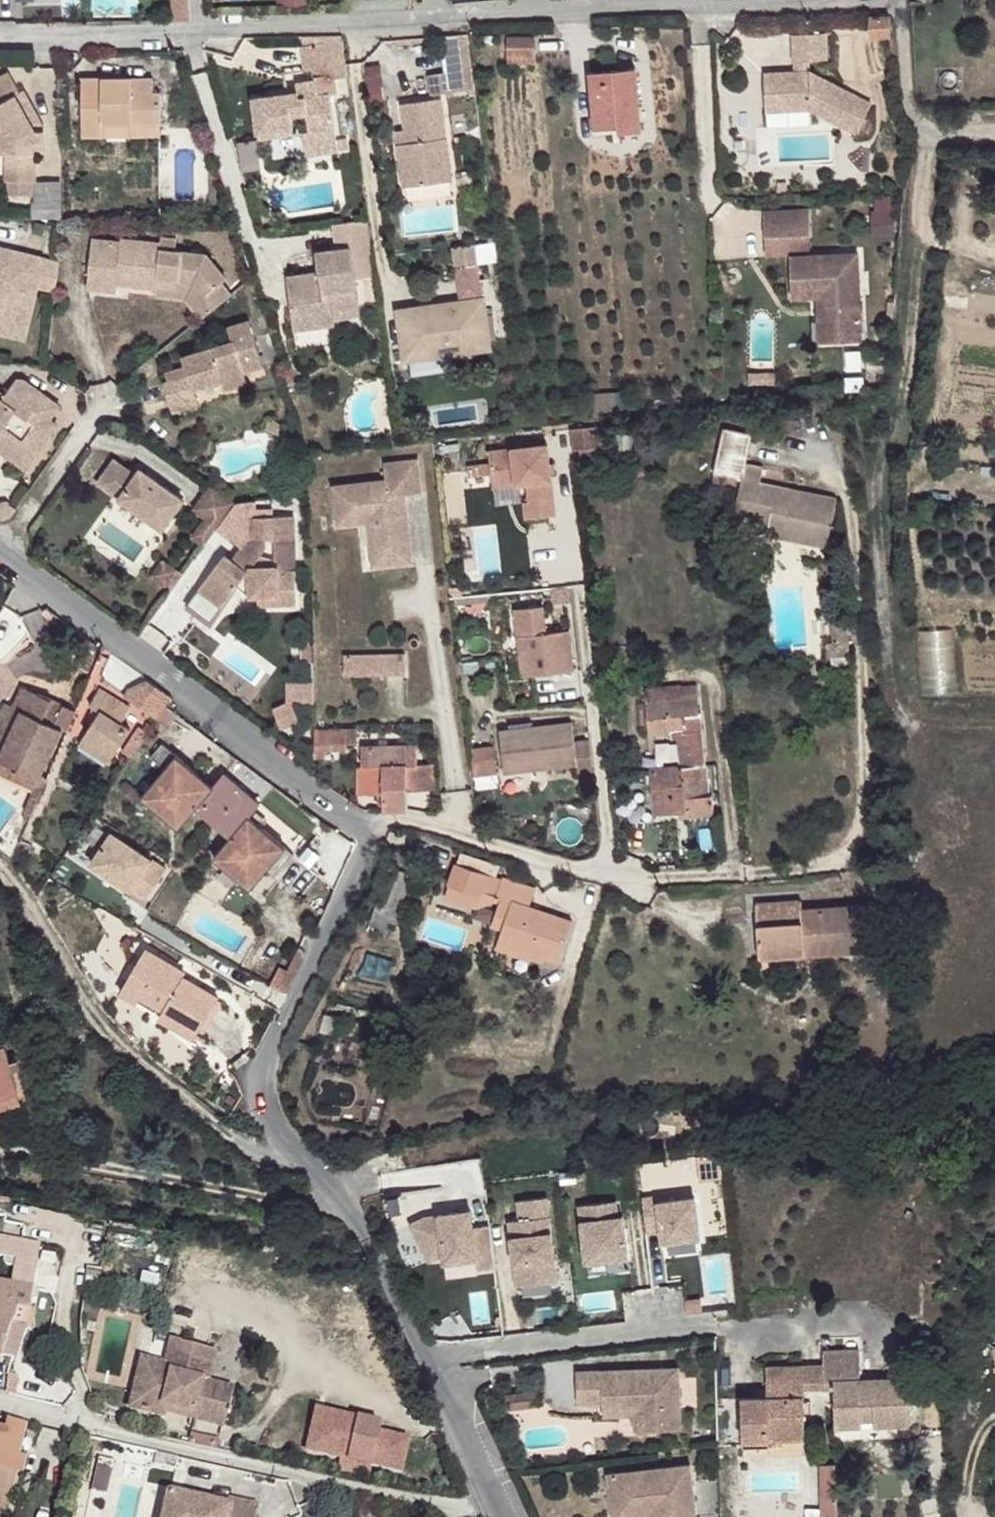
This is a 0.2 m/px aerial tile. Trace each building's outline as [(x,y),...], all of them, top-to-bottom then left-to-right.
[(890,17),(870,17),(870,36),(890,36),(890,17)] [(467,34),(440,37),(445,72),(472,69),(467,34)] [(825,34),(792,35),(794,62),(809,61),(826,61),(825,34)] [(534,37),(509,37),(509,63),(534,63),(534,37)] [(347,77),(343,45),(312,49),(311,45),(301,46),(304,70),(313,69),(315,80),(298,82),(298,86),(299,92),(289,93),(288,87),(271,90),(272,96),(253,98),(258,132),(277,129),(278,136),(292,134),(290,115),(307,113),(310,131),(304,132),(307,154),(348,148),(346,139),(335,141),(329,94),(336,93),(334,79),(347,77)] [(809,61),(794,62),(794,72),(809,71),(809,61)] [(619,133),(641,131),(635,68),(590,72),(595,128),(619,126),(619,133)] [(474,89),(472,69),(445,72),(429,75),(431,94),(474,89)] [(809,71),(794,72),(764,73),(765,102),(783,101),(783,111),(811,110),(856,133),(871,103),(809,71)] [(0,77),(0,129),(3,134),(3,151),(6,151),(5,180),(7,180),(7,193),(33,194),(33,181),(36,181),(36,153),(46,153),(46,131),(37,130),(32,123),(40,118),(24,91),(20,93),(8,73),(0,77)] [(102,87),(82,88),(82,136),(104,135),(104,123),(161,122),(160,93),(153,93),(153,78),(102,78),(102,87)] [(102,78),(82,79),(82,88),(102,87),(102,78)] [(402,103),(406,130),(407,143),(399,145),(404,187),(452,180),(442,98),(402,103)] [(783,111),(783,101),(765,102),(766,112),(783,111)] [(46,129),(40,118),(32,123),(37,130),(46,131),(46,129)] [(104,135),(159,135),(161,135),(161,122),(104,123),(104,135)] [(277,129),(258,132),(258,138),(278,136),(277,129)] [(406,130),(397,131),(399,145),(407,143),(406,130)] [(787,182),(778,182),(778,191),(787,191),(787,182)] [(893,236),(892,196),(871,197),(871,236),(893,236)] [(765,211),(766,235),(810,233),(809,209),(765,211)] [(337,249),(316,252),(318,272),(287,276),(294,330),(317,327),(316,316),(333,313),(333,311),(359,307),(355,278),(374,275),(366,220),(333,224),(337,249)] [(45,224),(35,222),(33,232),(43,235),(45,224)] [(766,256),(791,255),(810,254),(810,233),(766,235),(766,256)] [(162,237),(161,243),(160,248),(175,250),(176,238),(162,237)] [(117,284),(156,288),(179,291),(181,276),(195,278),(207,293),(221,283),(226,278),(207,253),(175,250),(160,248),(161,243),(121,238),(121,242),(94,238),(88,288),(116,291),(117,284)] [(474,244),(454,247),(456,268),(477,265),(476,261),(475,252),(474,244)] [(0,247),(0,333),(23,339),(36,287),(55,291),(58,262),(42,259),(43,258),(0,247)] [(484,251),(475,252),(476,261),(485,260),(484,251)] [(810,254),(791,255),(793,298),(818,297),(819,340),(860,338),(857,253),(810,254)] [(492,263),(479,265),(479,274),(493,273),(492,263)] [(186,299),(201,318),(230,295),(221,283),(207,293),(195,278),(181,276),(179,291),(156,288),(155,295),(186,299)] [(480,302),(401,313),(407,357),(449,351),(486,346),(485,340),(482,316),(480,302)] [(333,313),(316,316),(317,327),(335,325),(334,320),(360,317),(359,307),(333,311),(333,313)] [(492,314),(482,316),(485,340),(496,339),(492,314)] [(194,351),(197,362),(185,365),(165,371),(168,380),(163,382),(171,411),(197,404),(193,389),(220,381),(223,390),(246,383),(243,372),(262,366),(249,320),(228,326),(232,340),(194,351)] [(194,351),(182,355),(185,365),(197,362),(194,351)] [(449,351),(407,357),(410,377),(452,371),(449,351)] [(751,372),(751,384),(776,384),(776,372),(751,372)] [(1,431),(19,444),(16,448),(31,460),(50,435),(42,429),(59,406),(24,380),(16,379),(2,399),(0,398),(0,433),(1,431)] [(630,392),(595,394),(596,411),(631,408),(630,392)] [(273,418),(268,420),(264,431),(278,436),(279,423),(273,418)] [(57,425),(49,419),(42,429),(50,435),(57,425)] [(600,447),(598,426),(571,429),(574,450),(580,450),(600,447)] [(750,433),(722,427),(711,479),(739,485),(733,513),(767,520),(764,534),(826,546),(836,498),(758,482),(761,466),(744,463),(750,433)] [(25,468),(31,460),(16,448),(19,444),(1,431),(0,433),(0,450),(25,468)] [(556,517),(547,446),(488,453),(491,476),(514,473),(515,487),(527,485),(529,503),(524,504),(526,521),(556,517)] [(608,457),(607,447),(600,447),(580,450),(581,460),(608,457)] [(376,520),(380,557),(412,554),(408,516),(402,516),(400,505),(396,505),(395,495),(405,494),(422,493),(418,459),(385,462),(386,479),(333,484),(337,524),(368,521),(376,520)] [(138,471),(134,477),(113,462),(97,484),(162,531),(182,501),(138,471)] [(515,487),(514,473),(491,476),(493,490),(515,487)] [(235,503),(212,485),(195,508),(207,516),(219,525),(235,503)] [(287,485),(274,488),(276,495),(289,492),(287,485)] [(408,516),(405,494),(395,495),(396,505),(400,505),(402,516),(408,516)] [(11,518),(16,509),(8,501),(0,503),(0,519),(11,518)] [(219,525),(207,516),(193,536),(205,545),(219,525)] [(237,586),(240,582),(249,588),(249,595),(249,596),(258,596),(258,605),(295,604),(294,516),(248,517),(248,540),(233,561),(224,555),(198,590),(221,607),(237,586)] [(376,520),(368,521),(372,566),(412,562),(412,554),(380,557),(376,520)] [(164,561),(152,577),(166,586),(177,570),(164,561)] [(177,570),(166,586),(172,591),(183,575),(177,570)] [(249,588),(240,582),(237,586),(249,595),(249,588)] [(0,613),(0,663),(2,664),(29,635),(18,615),(4,607),(0,613)] [(575,670),(570,629),(518,636),(520,652),(531,650),(534,675),(575,670)] [(404,653),(345,654),(345,675),(405,674),(404,653)] [(172,696),(148,680),(130,688),(126,694),(157,718),(167,705),(172,696)] [(680,738),(682,766),(705,764),(702,722),(700,722),(697,685),(682,687),(682,685),(644,688),(646,703),(638,703),(640,725),(648,724),(649,734),(673,731),(674,739),(680,738)] [(74,713),(62,708),(60,713),(47,707),(49,702),(22,689),(14,707),(20,710),(13,723),(7,720),(0,735),(0,758),(38,776),(61,729),(65,731),(74,713)] [(100,712),(86,734),(115,753),(130,730),(122,724),(132,709),(100,689),(90,706),(100,712)] [(14,707),(5,702),(0,712),(0,717),(3,718),(0,724),(0,735),(7,720),(13,723),(20,710),(14,707)] [(62,708),(49,702),(47,707),(60,713),(62,708)] [(178,712),(167,705),(157,718),(167,725),(178,712)] [(578,772),(593,770),(589,740),(575,741),(572,722),(533,727),(532,722),(509,724),(509,729),(500,730),(505,773),(577,765),(578,772)] [(124,752),(131,757),(148,732),(140,727),(124,752)] [(345,728),(315,728),(315,750),(345,750),(345,743),(345,728)] [(356,728),(345,728),(345,743),(356,743),(356,728)] [(476,775),(498,773),(493,733),(471,736),(476,775)] [(115,753),(86,734),(79,745),(109,764),(115,753)] [(196,808),(213,823),(226,808),(208,793),(213,787),(163,744),(152,757),(166,769),(150,788),(186,819),(196,808)] [(384,793),(384,811),(407,810),(407,791),(407,765),(417,765),(417,744),(362,745),(363,793),(384,793)] [(0,758),(0,773),(34,789),(25,810),(31,813),(45,779),(38,776),(0,758)] [(417,765),(407,765),(407,791),(433,790),(432,764),(417,765)] [(705,764),(682,766),(650,769),(652,788),(664,787),(667,813),(686,812),(686,816),(714,813),(712,794),(708,794),(705,764)] [(293,855),(249,817),(260,803),(225,773),(213,787),(208,793),(226,808),(213,823),(231,838),(221,849),(258,880),(267,869),(276,876),(293,855)] [(654,815),(667,813),(664,787),(652,788),(654,815)] [(186,819),(150,788),(142,797),(179,828),(186,819)] [(166,869),(109,835),(91,867),(147,901),(166,869)] [(30,845),(22,841),(18,852),(26,855),(30,845)] [(258,880),(221,849),(214,858),(250,889),(258,880)] [(504,868),(460,854),(450,883),(480,894),(482,889),(495,893),(492,901),(499,903),(492,925),(502,929),(498,941),(533,953),(559,962),(573,921),(530,907),(535,889),(502,878),(504,868)] [(413,875),(395,868),(375,925),(386,929),(389,921),(397,924),(407,900),(404,899),(413,875)] [(480,894),(450,883),(446,896),(476,907),(492,901),(495,893),(482,889),(480,894)] [(818,955),(872,951),(869,906),(802,910),(801,901),(755,904),(759,958),(805,955),(804,943),(817,942),(818,955)] [(533,953),(498,941),(496,948),(531,960),(533,953)] [(804,943),(805,955),(818,955),(817,942),(804,943)] [(296,976),(304,959),(304,953),(303,951),(299,949),(288,972),(296,976)] [(179,969),(145,950),(120,993),(137,1003),(144,992),(166,1005),(163,1010),(199,1031),(219,998),(184,977),(177,973),(179,969)] [(199,1031),(163,1010),(159,1018),(195,1039),(199,1031)] [(0,1045),(0,1096),(20,1090),(6,1043),(0,1045)] [(25,1101),(22,1090),(20,1090),(0,1096),(0,1109),(25,1101)] [(658,1196),(642,1198),(646,1231),(661,1230),(663,1241),(699,1237),(695,1198),(659,1202),(658,1196)] [(519,1219),(508,1221),(516,1285),(556,1280),(546,1197),(516,1200),(519,1219)] [(627,1270),(624,1199),(578,1201),(581,1273),(627,1270)] [(495,1267),(490,1224),(472,1226),(470,1207),(452,1209),(453,1217),(442,1218),(439,1211),(423,1219),(427,1255),(443,1253),(444,1262),(476,1258),(477,1269),(495,1267)] [(452,1209),(439,1211),(442,1218),(453,1217),(452,1209)] [(40,1245),(0,1237),(0,1257),(15,1260),(11,1285),(32,1289),(40,1245)] [(32,1289),(11,1285),(0,1283),(0,1355),(15,1358),(24,1326),(28,1308),(32,1289)] [(28,1308),(24,1326),(31,1327),(36,1310),(28,1308)] [(928,1333),(910,1335),(911,1344),(929,1343),(928,1333)] [(146,1334),(143,1355),(164,1357),(166,1336),(146,1334)] [(164,1364),(140,1358),(128,1407),(164,1417),(165,1412),(167,1406),(207,1416),(205,1422),(223,1427),(233,1388),(209,1382),(216,1354),(170,1342),(164,1364)] [(929,1343),(911,1344),(911,1353),(929,1352),(929,1343)] [(822,1351),(823,1388),(833,1388),(834,1440),(862,1439),(861,1420),(861,1413),(873,1413),(873,1419),(873,1426),(909,1425),(908,1378),(859,1379),(859,1350),(822,1351)] [(803,1389),(803,1366),(765,1367),(766,1397),(741,1398),(742,1447),(769,1447),(769,1439),(804,1438),(803,1389)] [(803,1366),(803,1389),(823,1388),(823,1366),(803,1366)] [(677,1367),(576,1371),(577,1403),(602,1402),(602,1409),(643,1407),(644,1430),(679,1429),(677,1367)] [(165,1412),(205,1422),(207,1416),(167,1406),(165,1412)] [(643,1407),(602,1409),(603,1416),(633,1415),(634,1430),(644,1430),(643,1407)] [(381,1424),(316,1409),(306,1450),(340,1458),(372,1465),(401,1472),(409,1438),(379,1432),(381,1424)] [(0,1428),(0,1511),(9,1471),(15,1472),(21,1474),(24,1454),(16,1453),(23,1423),(7,1419),(4,1429),(0,1428)] [(372,1465),(340,1458),(338,1470),(369,1478),(372,1465)] [(606,1473),(611,1513),(654,1508),(655,1516),(695,1516),(690,1464),(606,1473)] [(835,1464),(825,1465),(825,1483),(835,1482),(835,1464)] [(825,1465),(820,1465),(821,1516),(836,1516),(835,1482),(825,1483),(825,1465)] [(9,1471),(0,1511),(0,1516),(5,1516),(15,1472),(9,1471)] [(144,1474),(127,1471),(125,1482),(142,1485),(144,1474)] [(257,1507),(213,1498),(211,1503),(168,1494),(163,1516),(255,1516),(257,1507)] [(611,1513),(611,1516),(641,1516),(647,1516),(655,1516),(654,1508),(611,1513)]
